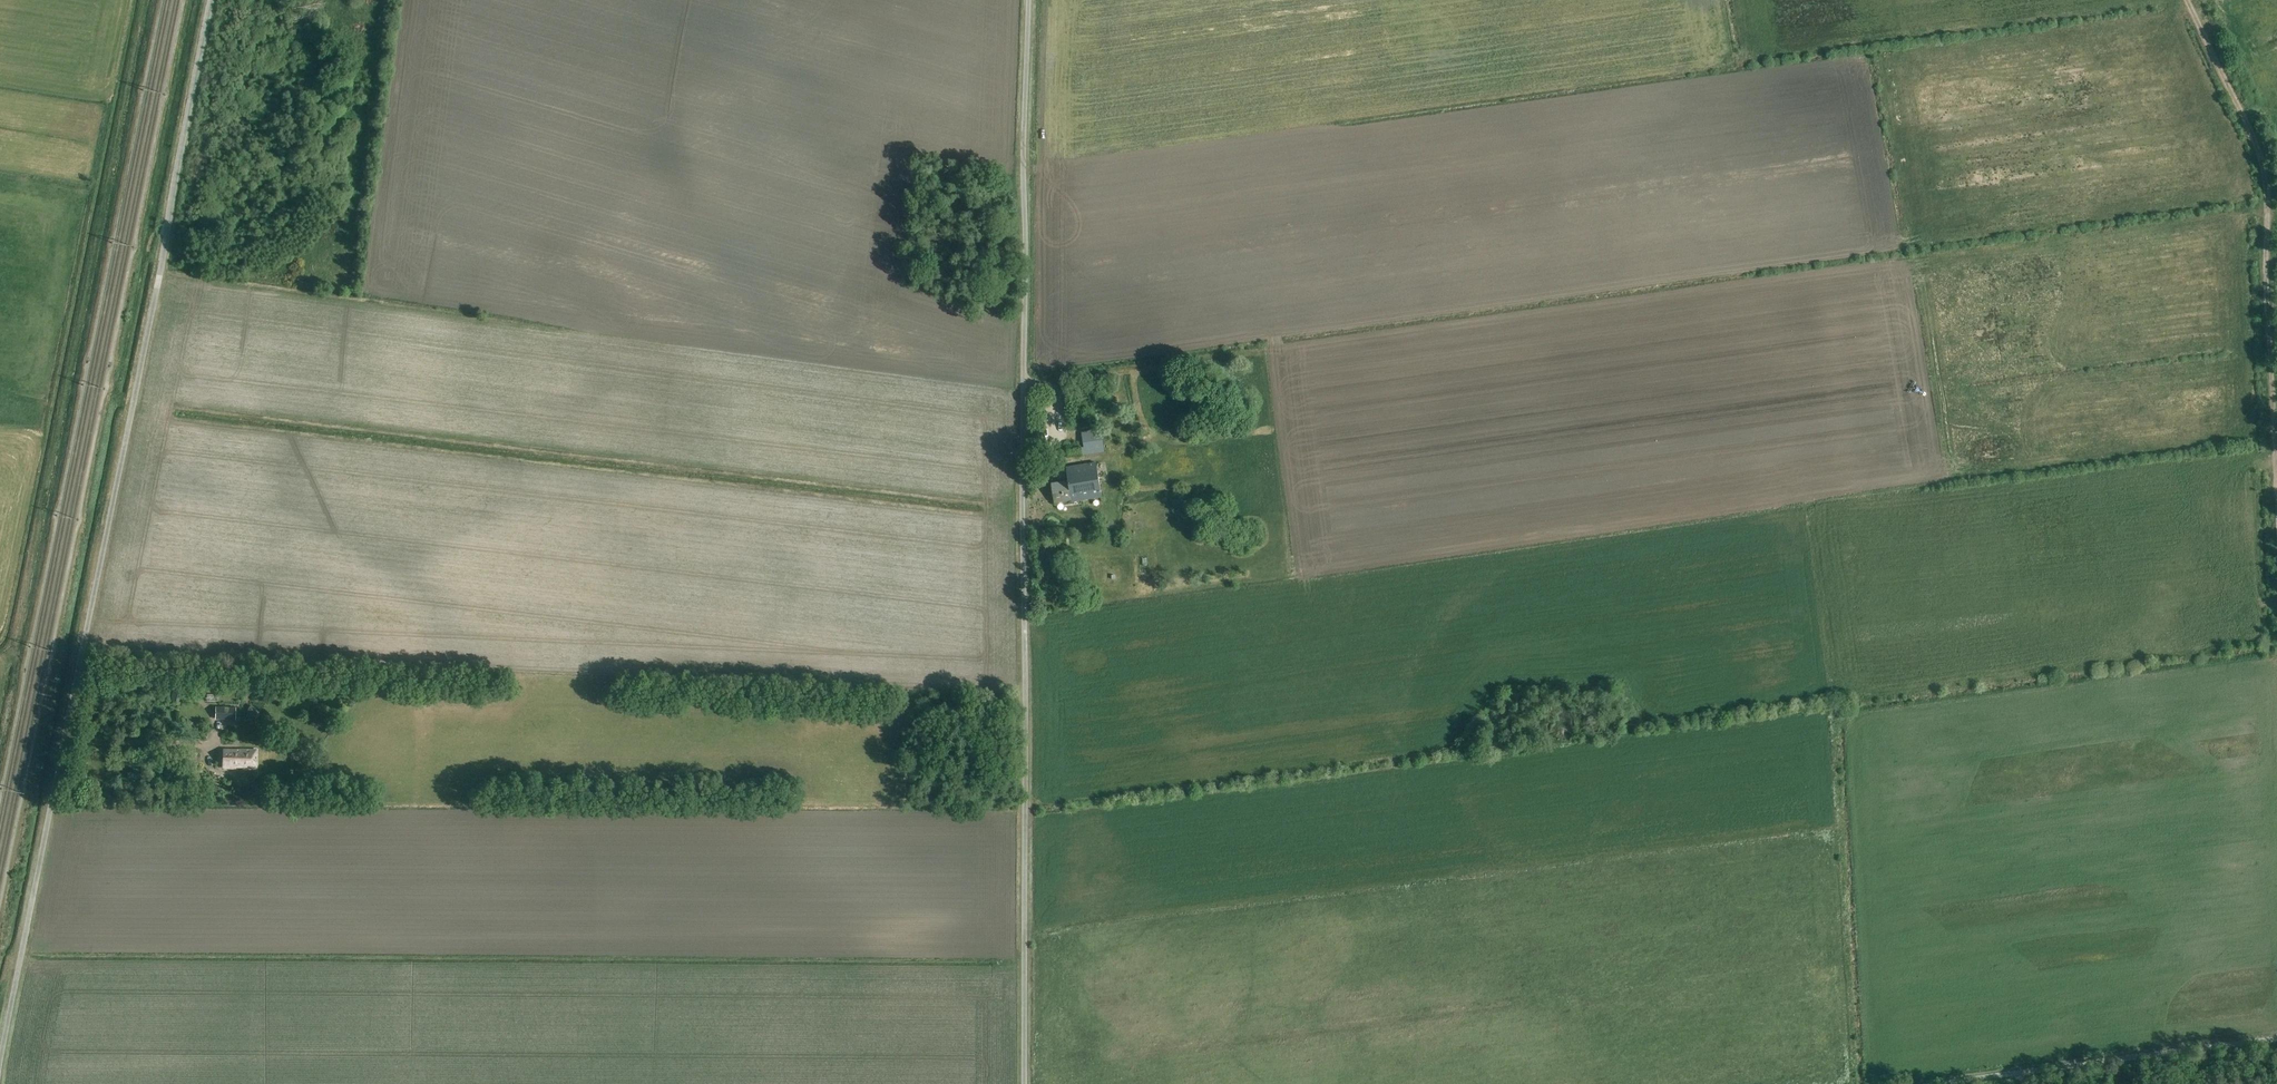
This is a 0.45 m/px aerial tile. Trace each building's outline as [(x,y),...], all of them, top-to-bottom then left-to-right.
[(1068,457),(1105,451),(1102,430),(1082,433),(1083,443),(1080,444),(1081,446),(1067,448),(1068,457)] [(1054,503),(1100,497),(1096,464),(1067,469),(1068,482),(1052,484),(1054,503)] [(236,720),(236,707),(216,707),(215,720),(236,720)] [(256,769),(257,750),(224,749),(223,769),(256,769)]
